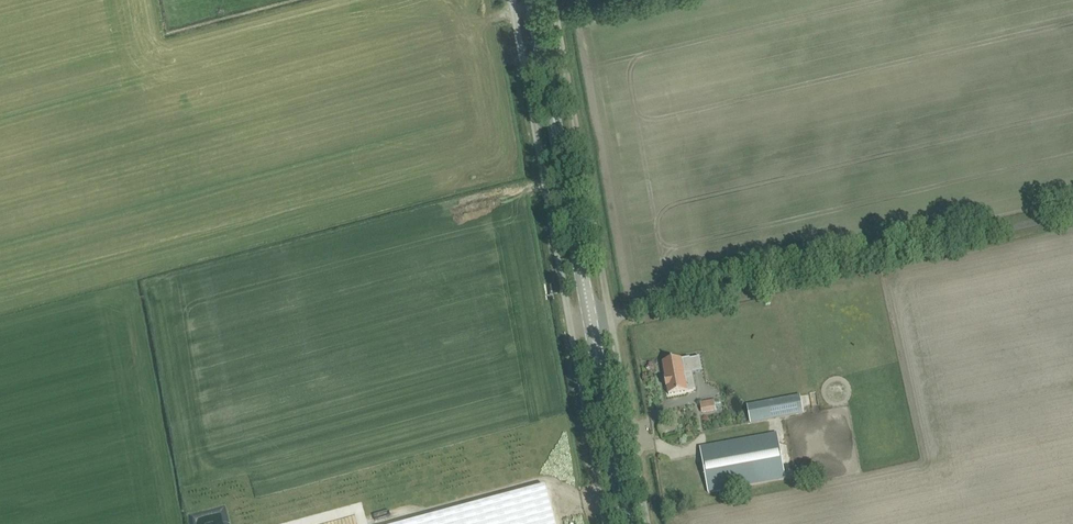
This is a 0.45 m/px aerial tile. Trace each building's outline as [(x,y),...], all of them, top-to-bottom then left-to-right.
[(681,359),(663,362),(666,379),(665,379),(666,387),(667,387),(669,394),(687,391),(696,389),(690,357),(681,359)] [(747,405),(751,424),(803,414),(800,395),(747,405)] [(701,402),(703,413),(716,411),(714,400),(701,402)] [(700,447),(708,493),(786,479),(778,433),(700,447)] [(405,523),(555,523),(545,486),(405,523)]
